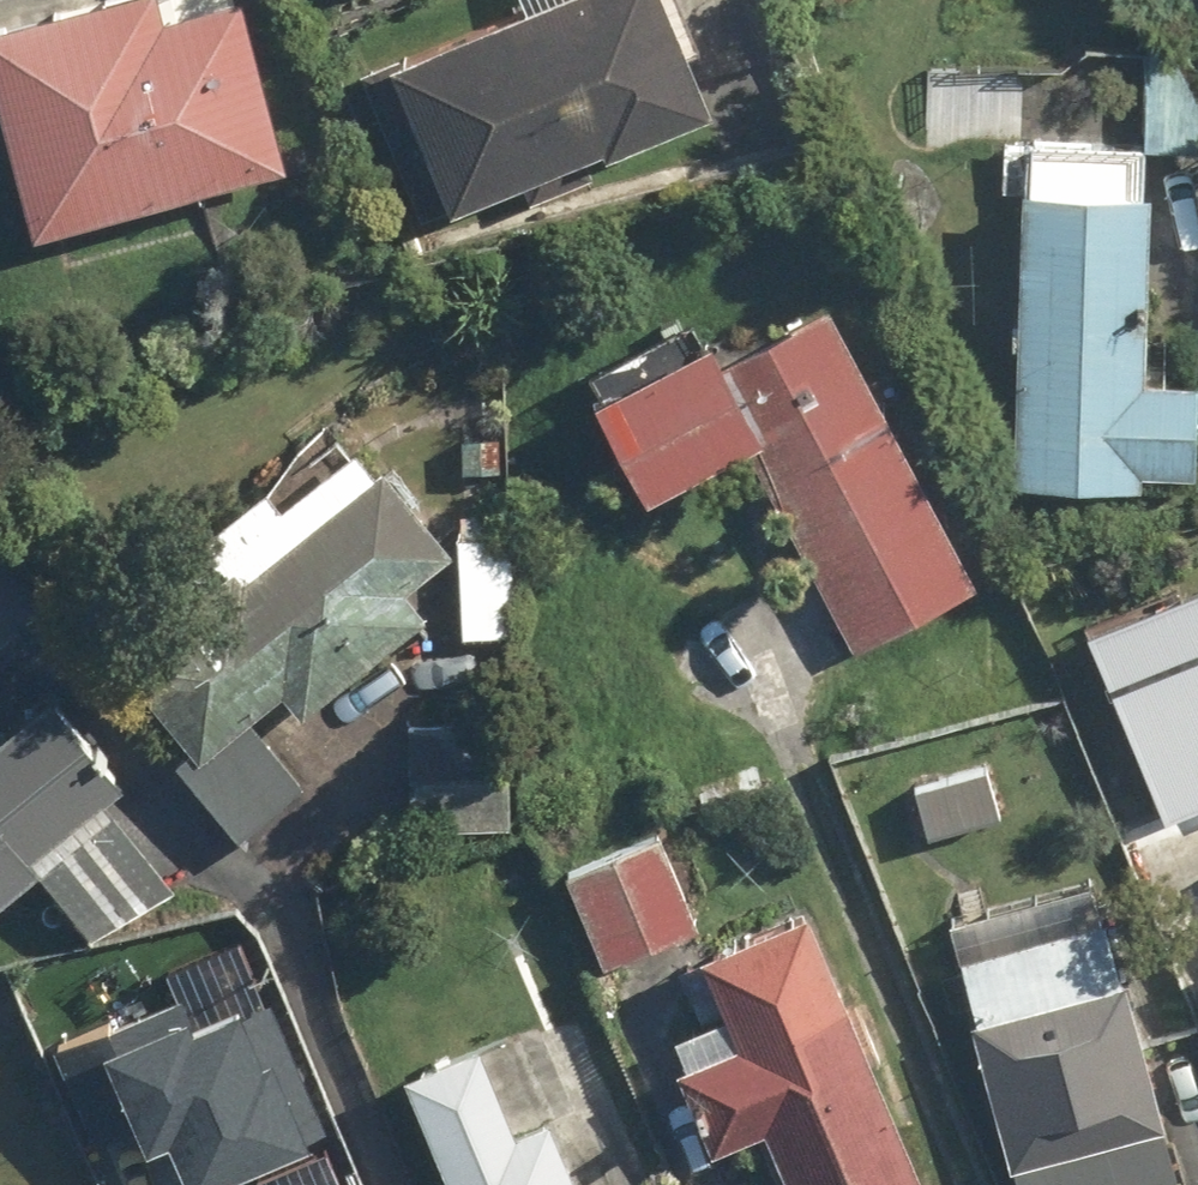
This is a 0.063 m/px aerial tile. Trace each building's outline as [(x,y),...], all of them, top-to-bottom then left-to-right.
[(0,15),(0,94),(34,226),(283,163),(242,0),(225,0),(168,14),(165,0),(61,0),(0,15)] [(672,0),(527,0),(368,65),(429,214),(712,99),(672,0)] [(1151,35),(1145,146),(1197,149),(1197,38),(1151,35)] [(1019,69),(934,66),(931,146),(1015,150),(1019,69)] [(1136,179),(1137,142),(1021,139),(1020,189),(1012,476),(1140,480),(1141,471),(1197,472),(1197,375),(1143,373),(1149,179),(1136,179)] [(516,295),(466,294),(462,472),(511,473),(516,295)] [(976,586),(826,299),(721,354),(708,328),(591,390),(646,495),(748,441),(857,649),(976,586)] [(197,536),(224,564),(121,662),(199,745),(177,766),(251,843),(309,789),(248,724),(284,690),(307,714),(430,616),(407,591),(452,549),(325,415),(197,536)] [(519,632),(522,535),(460,533),(457,630),(519,632)] [(39,870),(99,947),(174,889),(105,801),(128,783),(52,687),(0,727),(0,900),(39,870)] [(523,716),(412,716),(412,826),(523,826),(523,716)] [(993,765),(918,778),(927,831),(1002,819),(993,765)] [(659,833),(568,868),(605,965),(696,930),(659,833)] [(1110,870),(957,906),(1017,1157),(1170,1120),(1110,870)] [(808,904),(706,947),(737,1021),(665,1051),(708,1154),(767,1129),(791,1184),(925,1184),(808,904)] [(332,1136),(278,997),(202,1025),(194,1005),(80,1048),(132,1184),(203,1184),(332,1136)] [(405,1070),(452,1184),(587,1184),(559,1116),(521,1131),(484,1039),(405,1070)] [(1167,1134),(1016,1165),(1020,1184),(1177,1184),(1167,1134)]
